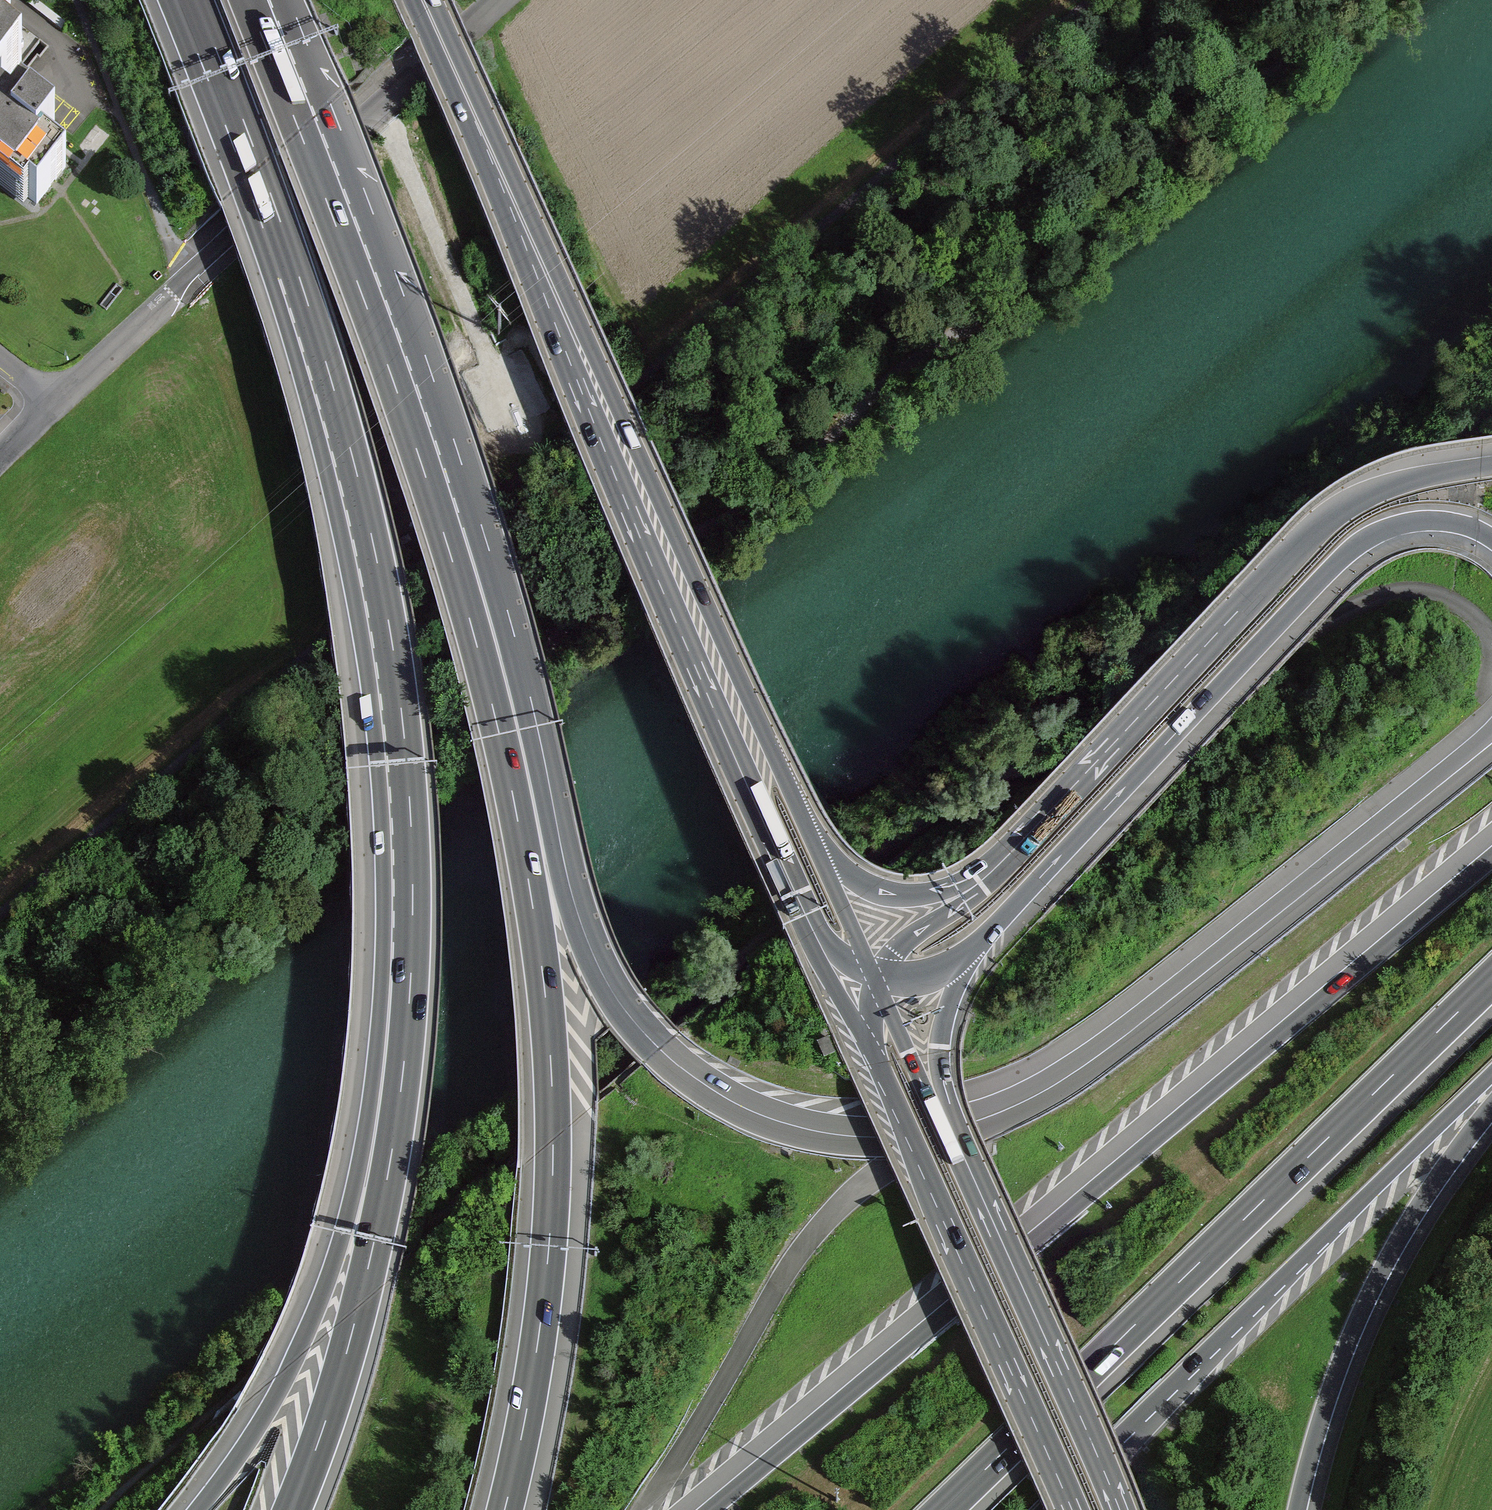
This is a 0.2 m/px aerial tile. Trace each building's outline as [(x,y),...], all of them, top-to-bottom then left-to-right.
[(28,68),(1,47),(15,30),(0,18),(0,103),(28,68)] [(29,206),(32,202),(39,208),(68,172),(45,153),(59,136),(23,108),(13,120),(0,110),(0,182),(29,206)]
